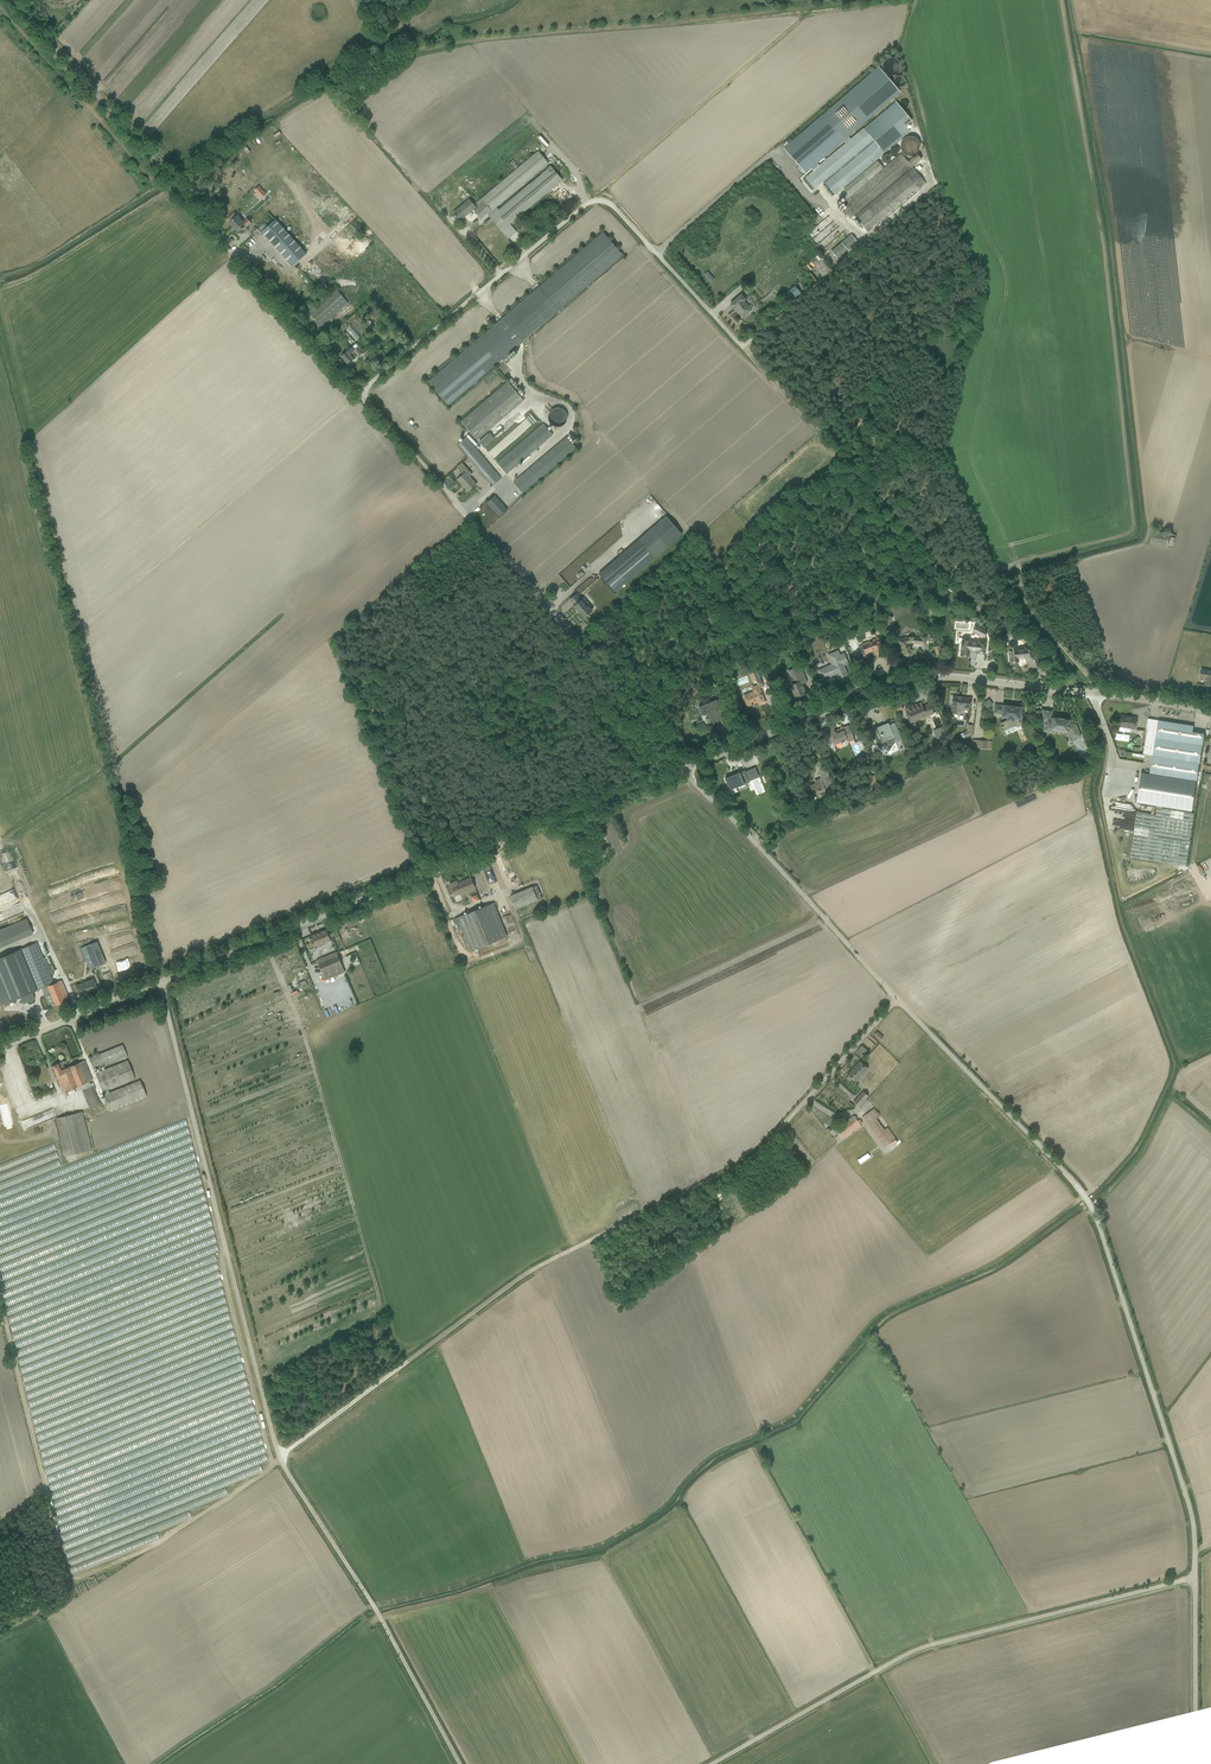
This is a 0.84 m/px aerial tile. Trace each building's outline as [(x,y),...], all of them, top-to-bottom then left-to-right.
[(513,225),(566,182),(542,152),(501,184),(503,186),(508,189),(507,191),(490,205),(487,203),(479,209),(477,212),(484,220),(500,207),(504,200),(505,202),(551,165),(547,173),(545,174),(541,180),(546,183),(541,189),(507,217),(504,221),(499,225),(503,229),(511,240),(520,233),(513,225)] [(258,193),(262,199),(267,195),(262,190),(258,193)] [(461,220),(477,207),(469,198),(454,211),(461,220)] [(225,219),(238,233),(250,223),(244,217),(241,220),(234,212),(225,219)] [(309,255),(279,220),(264,233),(294,268),(309,255)] [(485,225),(497,239),(504,233),(491,220),(485,225)] [(254,234),(259,239),(265,234),(259,229),(254,234)] [(821,243),(828,236),(826,234),(819,240),(821,243)] [(837,257),(856,241),(851,234),(831,251),(837,257)] [(330,277),(314,259),(302,270),(318,288),(330,277)] [(798,286),(784,297),(789,304),(803,294),(798,286)] [(324,328),(351,304),(338,289),(311,313),(324,328)] [(539,292),(429,381),(450,407),(506,362),(509,365),(513,361),(509,357),(559,317),(539,292)] [(746,298),(742,294),(730,303),(734,308),(736,307),(743,316),(751,310),(744,300),(746,298)] [(359,342),(363,338),(352,327),(348,331),(359,342)] [(348,364),(361,353),(353,344),(341,355),(348,364)] [(508,366),(505,368),(516,380),(518,378),(508,366)] [(511,382),(463,421),(479,440),(527,402),(511,382)] [(554,406),(548,419),(564,427),(570,414),(554,406)] [(546,424),(499,463),(509,476),(516,471),(519,475),(513,480),(525,494),(580,449),(569,437),(545,456),(539,450),(556,436),(546,424)] [(491,432),(480,440),(481,442),(492,434),(491,432)] [(482,442),(487,449),(498,440),(493,434),(482,442)] [(459,445),(495,486),(504,479),(468,437),(459,445)] [(468,492),(477,484),(465,471),(456,480),(468,492)] [(497,496),(488,504),(502,518),(510,510),(497,496)] [(655,528),(600,574),(616,593),(671,547),(655,528)] [(583,619),(593,611),(577,593),(568,600),(583,619)] [(907,634),(894,640),(901,656),(910,652),(908,645),(924,648),(925,635),(907,634)] [(878,637),(854,647),(859,657),(884,649),(878,637)] [(960,639),(959,655),(967,656),(968,651),(978,652),(979,643),(968,642),(969,639),(960,639)] [(1032,647),(1008,647),(1008,664),(1015,664),(1015,657),(1032,657),(1032,647)] [(829,665),(814,672),(820,682),(844,673),(843,667),(847,665),(841,654),(837,655),(835,651),(825,655),(829,665)] [(785,685),(789,699),(805,694),(802,684),(806,681),(799,667),(785,672),(790,683),(785,685)] [(1197,670),(1197,679),(1203,681),(1202,687),(1210,688),(1210,672),(1197,670)] [(750,692),(738,696),(747,708),(760,705),(756,691),(758,687),(756,684),(749,688),(750,692)] [(968,697),(950,695),(949,707),(967,709),(968,697)] [(902,707),(907,719),(931,709),(928,701),(921,704),(919,700),(902,707)] [(703,712),(698,712),(706,725),(718,721),(719,711),(713,709),(711,701),(701,706),(703,712)] [(1023,707),(993,705),(993,718),(1006,720),(1009,731),(1021,728),(1023,707)] [(1078,721),(1073,723),(1073,713),(1055,713),(1055,708),(1044,708),(1044,734),(1055,734),(1055,728),(1069,728),(1074,740),(1084,736),(1078,721)] [(1137,718),(1122,715),(1120,726),(1136,729),(1137,718)] [(893,722),(871,730),(882,753),(903,743),(893,722)] [(1158,723),(1157,733),(1193,737),(1195,727),(1158,723)] [(1080,726),(1083,734),(1088,732),(1084,724),(1080,726)] [(827,748),(836,751),(853,745),(845,727),(835,731),(830,725),(817,730),(827,748)] [(975,736),(976,725),(970,725),(969,732),(967,732),(967,736),(975,736)] [(1151,744),(1152,732),(1143,731),(1141,742),(1151,744)] [(988,735),(978,732),(974,744),(984,747),(988,735)] [(1150,746),(1112,741),(1106,789),(1111,790),(1109,801),(1115,802),(1113,818),(1119,818),(1116,836),(1118,837),(1116,853),(1184,862),(1200,738),(1193,737),(1157,733),(1152,732),(1151,744),(1150,746)] [(743,771),(721,778),(726,790),(749,782),(743,771)] [(805,783),(811,800),(832,790),(825,772),(805,783)] [(455,880),(445,883),(451,898),(475,888),(471,877),(456,883),(455,880)] [(539,886),(513,895),(518,909),(544,900),(539,886)] [(465,929),(473,951),(509,938),(498,904),(456,918),(461,931),(465,929)] [(36,936),(30,919),(0,930),(0,942),(2,948),(36,936)] [(327,929),(307,939),(311,949),(332,941),(327,929)] [(91,970),(107,965),(100,942),(84,947),(91,970)] [(39,943),(21,950),(37,991),(55,984),(39,943)] [(322,968),(343,962),(340,953),(319,959),(322,968)] [(344,963),(324,967),(327,982),(348,978),(344,963)] [(93,979),(73,987),(75,997),(97,989),(93,979)] [(50,986),(57,1006),(71,1001),(65,981),(50,986)] [(101,1063),(102,1067),(129,1058),(125,1045),(95,1055),(98,1064),(101,1063)] [(130,1060),(104,1070),(104,1068),(96,1071),(104,1092),(137,1080),(130,1060)] [(868,1067),(861,1061),(849,1074),(856,1080),(868,1067)] [(55,1064),(47,1066),(53,1080),(54,1079),(60,1093),(79,1086),(70,1065),(58,1070),(55,1064)] [(14,1089),(18,1088),(14,1074),(10,1075),(14,1089)] [(144,1081),(107,1093),(112,1111),(149,1100),(144,1081)] [(870,1093),(865,1088),(856,1098),(861,1103),(870,1093)] [(21,1119),(29,1115),(25,1107),(17,1111),(21,1119)] [(871,1109),(862,1117),(885,1145),(894,1138),(871,1109)] [(25,1130),(43,1124),(42,1122),(55,1118),(52,1110),(39,1115),(22,1121),(25,1130)] [(66,1156),(93,1151),(86,1112),(58,1118),(66,1156)] [(841,1131),(858,1120),(854,1114),(837,1125),(841,1131)]
